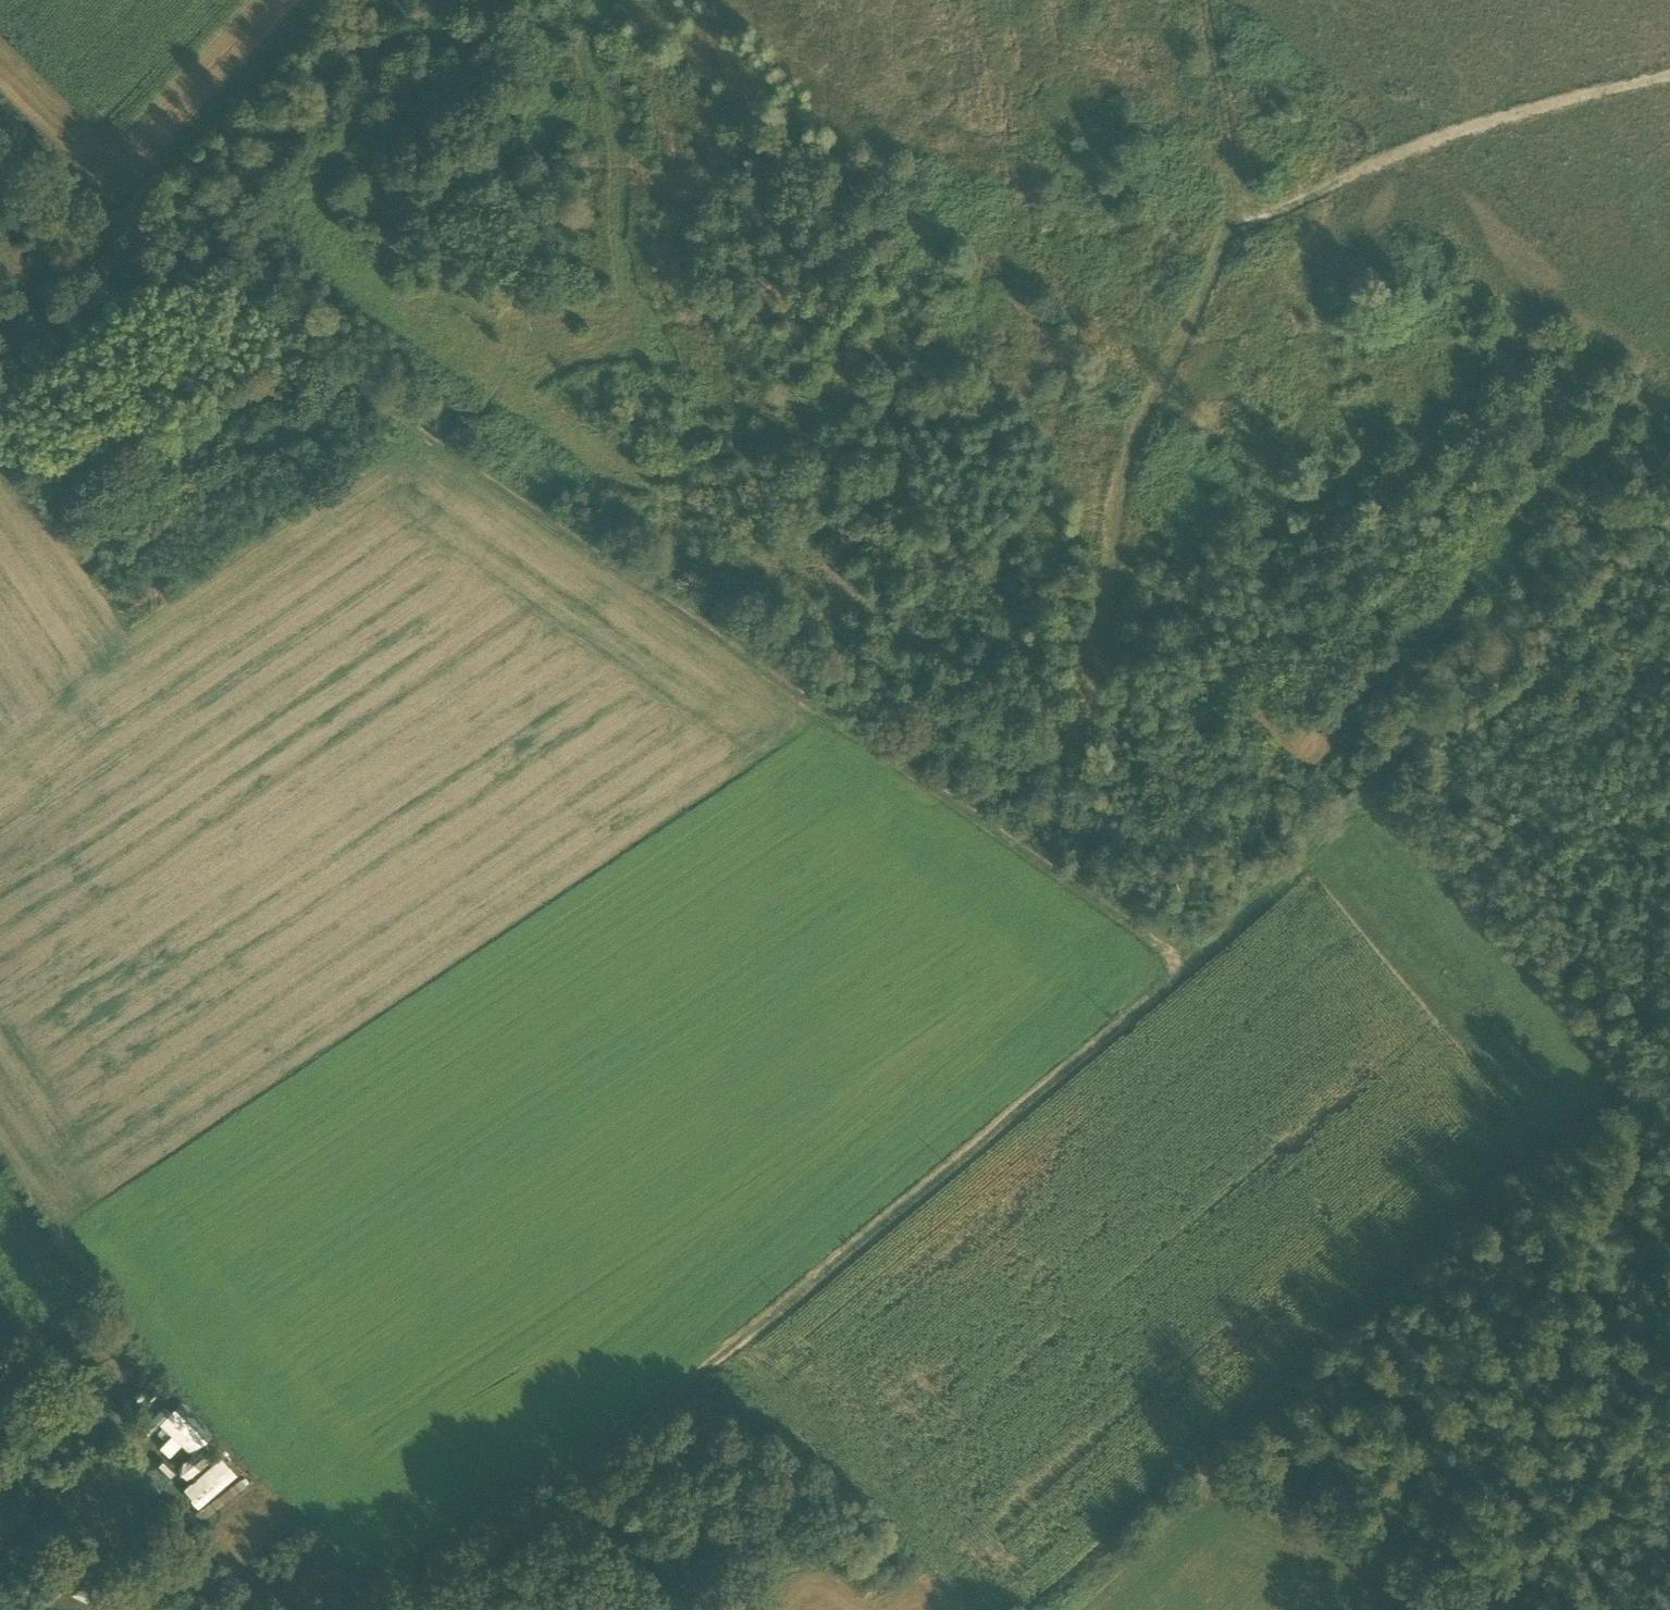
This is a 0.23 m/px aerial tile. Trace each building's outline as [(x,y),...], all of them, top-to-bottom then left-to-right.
[(208,1462),(216,1455),(177,1404),(157,1420),(169,1435),(159,1442),(185,1475),(206,1459),(208,1462)] [(20,1417),(26,1425),(36,1419),(30,1411),(20,1417)] [(216,1453),(181,1490),(208,1516),(243,1479),(216,1453)]
